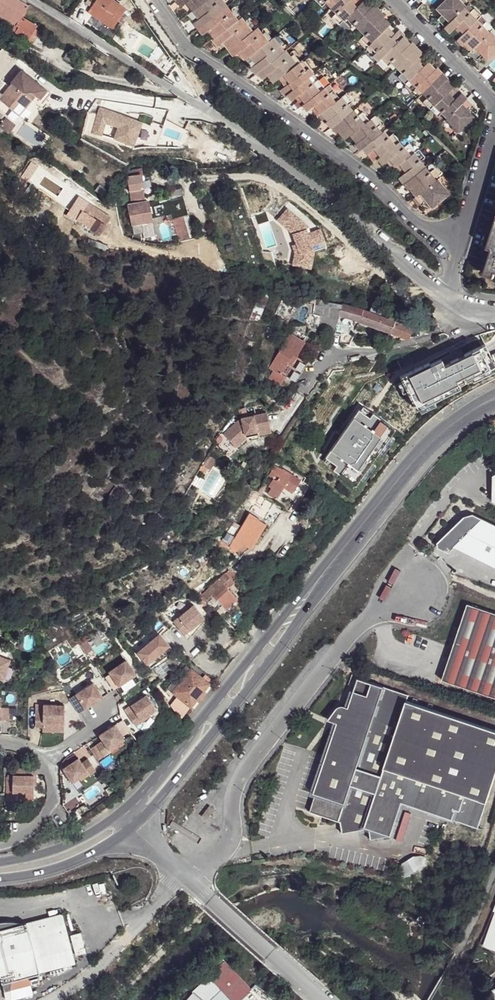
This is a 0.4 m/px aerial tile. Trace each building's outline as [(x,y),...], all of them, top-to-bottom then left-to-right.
[(26,6),(16,0),(0,0),(0,16),(13,25),(14,24),(20,14),(26,6)] [(125,8),(112,0),(98,0),(97,1),(93,7),(89,13),(112,28),(125,8)] [(209,0),(180,0),(176,4),(180,9),(186,5),(188,8),(187,9),(192,14),(209,0)] [(224,11),(216,0),(209,0),(192,14),(196,19),(197,18),(199,20),(194,26),(198,31),(224,11)] [(312,1),(320,8),(325,4),(329,9),(339,0),(313,0),(312,1)] [(358,6),(352,4),(351,5),(348,2),(350,0),(339,0),(329,9),(335,15),(331,19),(337,26),(341,22),(358,6)] [(362,2),(364,8),(363,9),(366,12),(372,7),(365,0),(364,0),(362,2)] [(445,28),(463,9),(464,8),(458,2),(458,0),(449,0),(438,11),(443,16),(438,22),(445,28)] [(89,13),(93,7),(87,4),(83,2),(80,8),(87,12),(89,13)] [(358,6),(341,22),(348,29),(352,25),(357,31),(376,11),(372,7),(366,12),(363,9),(364,8),(362,2),(361,2),(358,6)] [(460,37),(476,22),(480,18),(474,11),(469,15),(463,9),(445,28),(450,33),(456,27),(459,30),(459,32),(460,37)] [(213,42),(235,24),(224,11),(198,31),(202,37),(208,32),(211,35),(210,37),(213,42)] [(376,11),(357,31),(363,36),(359,40),(366,47),(384,28),(386,27),(381,24),(379,26),(376,22),(382,17),(376,11)] [(16,25),(13,30),(27,38),(33,27),(35,23),(20,14),(14,24),(16,25)] [(213,42),(212,43),(216,48),(223,44),(225,47),(224,48),(228,53),(250,34),(239,20),(235,24),(213,42)] [(473,49),(489,34),(493,30),(486,23),(482,27),(476,22),(460,37),(457,41),(462,46),(463,46),(468,40),(471,43),(473,49)] [(33,27),(27,38),(32,40),(38,29),(33,27)] [(384,28),(366,47),(364,49),(377,62),(379,59),(398,39),(401,36),(397,31),(391,36),(388,35),(390,33),(384,28)] [(250,34),(228,53),(233,58),(239,53),(241,56),(240,58),(243,63),(249,58),(266,44),(255,30),(250,34)] [(489,34),(473,49),(470,53),(469,53),(477,60),(482,56),(488,61),(492,57),(491,55),(493,53),(494,55),(494,40),(489,34)] [(409,44),(401,36),(398,39),(401,46),(400,47),(402,49),(409,44)] [(398,39),(379,59),(385,66),(390,62),(395,67),(414,49),(409,44),(402,49),(400,47),(401,46),(398,39)] [(266,44),(249,58),(253,64),(255,62),(257,66),(251,71),(255,77),(257,75),(282,54),(271,40),(266,44)] [(463,46),(470,53),(473,49),(471,43),(468,40),(463,46)] [(414,49),(395,67),(401,73),(397,78),(403,85),(423,65),(417,62),(416,63),(413,61),(419,54),(414,49)] [(70,67),(75,59),(62,52),(57,60),(70,67)] [(282,54),(257,75),(262,81),(268,76),(270,79),(269,80),(272,85),(278,80),(295,66),(284,53),(282,54)] [(162,61),(158,67),(162,69),(166,64),(162,61)] [(427,61),(423,65),(426,71),(425,72),(428,75),(435,68),(427,61)] [(295,66),(278,80),(282,86),(285,83),(287,87),(281,93),(284,97),(286,96),(307,79),(311,75),(301,62),(295,66)] [(423,65),(403,85),(410,91),(415,88),(421,93),(440,74),(435,68),(428,75),(425,72),(426,71),(423,65)] [(0,93),(0,100),(10,108),(16,100),(23,105),(33,93),(37,96),(45,87),(20,68),(0,93)] [(440,74),(421,93),(426,98),(422,102),(428,109),(448,90),(443,88),(441,89),(438,86),(445,79),(440,74)] [(312,85),(307,79),(286,96),(291,101),(298,96),(302,101),(300,102),(302,106),(322,90),(323,89),(317,81),(312,85)] [(452,86),(445,79),(438,86),(441,89),(443,88),(448,90),(452,86)] [(459,94),(452,86),(448,90),(450,96),(449,97),(452,100),(459,94)] [(322,90),(302,106),(306,112),(310,109),(313,106),(316,110),(316,117),(319,114),(322,112),(337,99),(331,92),(327,95),(322,90)] [(448,90),(428,109),(435,117),(440,113),(444,118),(464,98),(459,94),(452,100),(449,97),(450,96),(448,90)] [(337,99),(322,112),(328,115),(329,114),(331,117),(326,122),(325,123),(329,129),(331,127),(350,112),(346,106),(350,102),(344,94),(337,99)] [(466,112),(471,106),(464,98),(444,118),(443,119),(451,126),(449,128),(455,133),(465,123),(464,122),(466,120),(467,121),(471,117),(466,112)] [(299,101),(293,105),(297,110),(302,106),(300,102),(299,101)] [(350,112),(331,127),(335,133),(341,128),(346,132),(344,134),(345,139),(348,136),(352,133),(367,121),(361,112),(356,117),(352,111),(350,112)] [(322,112),(319,114),(326,122),(331,117),(329,114),(328,115),(322,112)] [(124,118),(110,114),(103,138),(131,146),(137,126),(122,122),(124,118)] [(367,121),(352,133),(357,137),(359,135),(361,139),(355,144),(355,145),(358,150),(360,148),(379,132),(376,128),(379,124),(373,116),(367,121)] [(0,121),(0,136),(3,138),(10,128),(0,121)] [(335,133),(342,141),(345,139),(344,134),(346,132),(341,128),(335,133)] [(379,132),(360,148),(365,154),(372,148),(375,152),(373,153),(376,158),(397,141),(391,133),(386,137),(382,131),(379,132)] [(352,133),(348,136),(355,144),(361,139),(359,135),(357,137),(352,133)] [(397,141),(376,158),(381,165),(389,158),(393,162),(391,164),(392,168),(394,167),(415,150),(408,143),(405,145),(399,139),(397,141)] [(372,148),(365,154),(371,162),(376,158),(373,153),(375,152),(372,148)] [(415,150),(394,167),(400,170),(402,169),(405,173),(398,179),(402,183),(422,167),(418,162),(423,158),(416,149),(415,150)] [(131,203),(144,201),(141,187),(142,187),(139,171),(141,171),(140,166),(127,168),(128,174),(125,174),(131,203)] [(422,167),(402,183),(406,189),(414,184),(417,187),(415,189),(417,194),(434,180),(438,177),(432,169),(427,174),(422,167)] [(434,180),(417,194),(412,197),(420,206),(425,202),(429,207),(447,193),(443,187),(441,188),(434,180)] [(414,184),(406,189),(412,197),(417,194),(415,189),(417,187),(414,184)] [(164,190),(169,208),(180,205),(182,214),(187,213),(179,185),(164,190)] [(109,215),(86,200),(75,218),(98,232),(109,215)] [(137,222),(148,220),(145,201),(144,201),(131,203),(125,204),(128,223),(137,222)] [(116,211),(115,202),(106,203),(107,212),(116,211)] [(182,214),(180,205),(169,208),(179,241),(190,238),(182,214)] [(492,252),(486,274),(494,276),(494,226),(487,250),(492,252)] [(338,303),(311,299),(309,315),(318,316),(317,326),(331,329),(335,314),(338,303)] [(342,317),(356,321),(360,309),(356,308),(338,303),(335,314),(342,317)] [(371,304),(368,312),(378,315),(380,307),(371,304)] [(386,331),(388,331),(393,321),(378,315),(368,312),(360,309),(356,321),(379,328),(386,331)] [(338,330),(342,317),(335,314),(331,329),(338,330)] [(388,331),(387,336),(398,340),(400,335),(406,337),(410,326),(402,323),(402,324),(393,321),(388,331)] [(386,331),(379,328),(377,334),(385,336),(386,331)] [(290,333),(266,374),(281,383),(285,375),(296,382),(311,357),(300,350),(305,342),(290,333)] [(401,380),(403,384),(408,393),(417,412),(419,410),(434,403),(443,399),(441,394),(459,386),(471,379),(474,384),(494,374),(494,361),(493,358),(492,359),(486,347),(466,357),(465,357),(465,358),(445,368),(443,362),(432,367),(420,373),(419,371),(401,380)] [(463,352),(443,362),(445,368),(465,358),(465,357),(466,357),(463,352)] [(471,379),(459,386),(461,390),(474,384),(471,379)] [(408,393),(403,384),(399,386),(403,396),(408,393)] [(459,386),(441,394),(443,399),(461,390),(459,386)] [(434,403),(419,410),(421,415),(437,407),(434,403)] [(364,406),(361,410),(370,417),(373,413),(364,406)] [(359,410),(326,457),(327,458),(336,464),(333,468),(333,469),(355,485),(360,478),(372,462),(379,452),(391,436),(396,429),(373,413),(370,417),(361,410),(359,410)] [(238,417),(222,434),(234,447),(244,436),(243,433),(254,430),(255,433),(269,430),(264,411),(244,416),(238,417)] [(395,438),(391,436),(379,452),(383,454),(395,438)] [(208,468),(215,458),(208,454),(202,464),(208,468)] [(324,462),(333,468),(336,464),(327,458),(324,462)] [(376,465),(372,462),(360,478),(364,481),(376,465)] [(268,477),(274,480),(267,494),(277,501),(284,489),(292,495),(302,480),(292,474),(292,473),(284,467),(283,469),(275,465),(268,477)] [(188,505),(196,491),(190,488),(182,501),(188,505)] [(266,518),(274,505),(254,492),(246,504),(252,508),(250,511),(264,521),(266,518)] [(274,505),(266,518),(271,522),(280,509),(274,505)] [(240,543),(242,544),(257,519),(247,513),(239,525),(231,537),(240,543)] [(447,553),(452,548),(494,569),(494,526),(472,515),(464,518),(437,544),(437,549),(447,553)] [(242,544),(248,548),(262,524),(257,519),(242,544)] [(239,525),(232,521),(221,537),(227,545),(231,537),(239,525)] [(232,551),(240,543),(231,537),(227,545),(232,551)] [(240,543),(232,551),(238,556),(248,548),(242,544),(240,543)] [(223,571),(230,578),(234,575),(227,568),(223,571)] [(223,571),(200,592),(206,597),(211,593),(225,608),(236,597),(227,587),(233,581),(230,578),(223,571)] [(170,620),(181,610),(175,604),(165,615),(170,620)] [(197,604),(174,618),(186,638),(208,624),(197,604)] [(443,680),(494,698),(494,614),(468,605),(443,680)] [(154,631),(134,651),(144,661),(165,642),(154,631)] [(165,642),(144,661),(150,667),(170,647),(165,642)] [(3,677),(10,657),(0,654),(0,676),(3,677)] [(152,668),(159,676),(178,663),(173,655),(152,668)] [(117,684),(134,672),(124,657),(106,670),(117,684)] [(168,688),(173,691),(189,669),(185,665),(168,688)] [(182,717),(208,683),(190,668),(189,669),(173,691),(172,692),(178,696),(170,705),(176,713),(182,717)] [(117,684),(114,685),(118,691),(138,678),(134,672),(117,684)] [(309,815),(340,825),(343,835),(361,832),(363,833),(365,828),(373,802),(381,804),(391,772),(486,803),(494,776),(494,730),(405,702),(407,696),(357,679),(347,708),(344,707),(341,707),(337,707),(334,709),(328,719),(336,725),(313,796),(315,797),(309,815)] [(83,706),(101,694),(91,680),(73,692),(83,706)] [(138,717),(154,706),(144,692),(128,703),(132,708),(138,717)] [(62,703),(41,703),(41,711),(35,711),(35,727),(43,727),(43,731),(62,731),(62,703)] [(132,708),(126,712),(133,724),(140,719),(138,717),(132,708)] [(101,739),(108,749),(124,738),(114,724),(97,735),(101,739)] [(108,749),(101,739),(95,744),(103,755),(109,751),(108,749)] [(80,760),(77,755),(60,766),(70,781),(86,770),(80,760)] [(86,770),(88,772),(94,768),(85,756),(80,760),(86,770)] [(24,765),(24,773),(32,773),(32,783),(34,783),(34,765),(24,765)] [(24,773),(10,772),(10,791),(32,791),(32,783),(32,773),(24,773)] [(373,802),(365,828),(390,836),(402,803),(478,828),(486,803),(391,772),(381,804),(373,802)] [(206,821),(214,810),(209,806),(201,817),(206,821)] [(405,877),(424,865),(427,857),(420,855),(413,856),(401,864),(398,869),(398,876),(405,877)] [(1,981),(11,978),(28,974),(30,982),(38,981),(39,971),(76,962),(63,912),(23,922),(15,920),(6,920),(0,920),(0,975),(1,981)] [(71,935),(77,955),(87,952),(82,932),(71,935)] [(192,992),(199,999),(212,999),(238,975),(220,956),(209,966),(214,972),(192,992)] [(11,978),(1,981),(4,989),(11,988),(11,978)]
